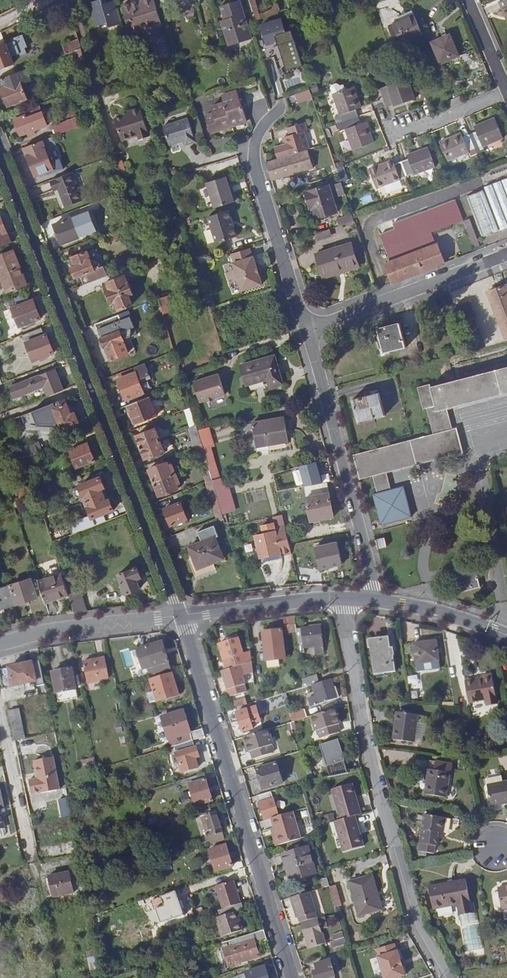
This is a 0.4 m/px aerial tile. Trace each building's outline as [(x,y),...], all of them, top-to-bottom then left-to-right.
[(121,21),(114,0),(104,3),(102,0),(90,0),(89,0),(96,23),(107,20),(109,25),(121,21)] [(123,6),(132,34),(144,30),(149,45),(162,41),(158,26),(162,25),(155,0),(146,0),(123,6)] [(241,1),(222,7),(229,30),(226,31),(231,48),(252,42),(241,1)] [(399,16),(402,21),(415,15),(413,10),(399,16)] [(415,15),(402,21),(390,26),(399,45),(424,34),(415,15)] [(282,19),(263,25),(268,44),(288,39),(282,19)] [(0,33),(0,70),(14,64),(2,32),(0,33)] [(450,35),(432,43),(442,64),(460,56),(450,35)] [(13,57),(26,55),(23,36),(10,38),(13,57)] [(67,53),(68,52),(82,47),(79,38),(64,44),(67,53)] [(72,61),(84,56),(82,47),(68,52),(72,61)] [(273,56),(271,48),(261,50),(263,58),(273,56)] [(273,58),(268,60),(274,76),(279,75),(273,58)] [(0,78),(0,89),(0,90),(2,89),(9,106),(28,99),(22,84),(30,81),(25,69),(0,78)] [(381,90),(387,107),(395,105),(395,106),(411,100),(404,79),(388,85),(388,87),(381,90)] [(346,121),(359,116),(357,109),(361,107),(354,86),(334,94),(341,114),(343,114),(346,121)] [(294,94),(297,104),(312,99),(309,89),(294,94)] [(230,127),(247,122),(243,110),(238,92),(223,96),(224,103),(223,103),(230,127)] [(211,133),(230,127),(223,103),(211,107),(213,114),(205,116),(211,133)] [(141,108),(131,111),(132,114),(125,116),(116,119),(122,140),(138,136),(140,140),(150,137),(141,108)] [(15,119),(21,136),(48,125),(42,111),(27,117),(27,115),(15,119)] [(188,114),(163,122),(169,141),(183,137),(185,142),(195,138),(188,114)] [(56,135),(79,126),(75,116),(52,126),(56,135)] [(362,123),(359,116),(346,121),(340,123),(342,131),(346,129),(354,149),(374,142),(367,122),(362,123)] [(479,131),(471,134),(477,148),(484,145),(485,147),(506,139),(497,118),(477,126),(479,131)] [(302,152),(310,150),(305,132),(307,131),(304,123),(289,128),(291,135),(285,137),(287,145),(276,148),(279,159),(291,155),(302,152)] [(477,148),(471,134),(466,136),(464,133),(443,141),(450,160),(471,152),(471,150),(477,148)] [(43,140),(24,147),(28,156),(29,156),(36,176),(53,169),(46,150),(47,149),(43,140)] [(409,159),(402,161),(407,176),(414,174),(414,175),(436,167),(430,148),(408,156),(409,159)] [(267,163),(272,180),(286,175),(285,171),(297,167),(295,162),(304,160),(302,152),(291,155),(279,159),(267,163)] [(117,162),(120,172),(126,171),(123,160),(117,162)] [(285,171),(286,175),(307,169),(304,160),(295,162),(297,167),(285,171)] [(407,176),(402,161),(396,164),(394,160),(371,168),(377,188),(401,180),(401,178),(407,176)] [(72,171),(50,180),(54,190),(59,188),(67,206),(83,200),(72,171)] [(345,172),(339,174),(344,188),(350,186),(345,172)] [(216,208),(235,202),(227,177),(207,183),(216,208)] [(468,195),(484,238),(506,230),(506,181),(468,195)] [(329,185),(306,192),(315,219),(337,213),(329,185)] [(380,232),(386,249),(444,227),(464,220),(455,196),(392,219),(394,227),(380,232)] [(232,219),(235,219),(232,209),(211,215),(219,241),(237,236),(232,219)] [(339,225),(352,222),(351,215),(337,218),(339,225)] [(11,243),(0,216),(0,247),(11,243)] [(74,216),(54,224),(62,244),(81,236),(74,216)] [(240,235),(235,219),(232,219),(237,236),(240,235)] [(465,222),(476,250),(480,249),(471,220),(465,222)] [(444,227),(386,249),(391,262),(387,263),(393,282),(455,260),(444,227)] [(328,230),(315,234),(317,241),(330,237),(328,230)] [(316,254),(322,274),(346,267),(346,270),(361,266),(353,243),(316,254)] [(79,276),(83,286),(108,275),(104,264),(103,265),(97,248),(88,252),(87,251),(72,257),(75,266),(72,267),(76,277),(79,276)] [(252,256),(249,248),(232,254),(235,262),(234,263),(242,290),(262,285),(253,256),(252,256)] [(20,267),(18,262),(21,261),(19,255),(16,256),(14,250),(0,255),(0,275),(20,267)] [(137,264),(147,260),(144,251),(133,255),(137,264)] [(20,267),(0,275),(0,276),(6,291),(27,283),(20,267)] [(346,267),(322,274),(323,277),(346,270),(346,267)] [(125,275),(105,283),(108,292),(107,293),(111,302),(112,300),(113,302),(116,301),(119,310),(132,305),(129,295),(134,294),(130,282),(128,282),(125,275)] [(489,290),(505,336),(506,335),(506,283),(489,290)] [(30,300),(28,293),(14,298),(17,305),(12,308),(19,326),(40,318),(34,300),(30,300)] [(159,299),(163,314),(173,311),(168,296),(159,299)] [(472,297),(456,302),(471,342),(482,338),(474,315),(477,313),(472,297)] [(101,338),(102,338),(111,360),(130,352),(121,330),(123,329),(118,315),(95,323),(101,338)] [(401,323),(378,329),(385,353),(407,347),(401,323)] [(45,336),(41,327),(23,334),(33,360),(54,352),(47,335),(45,336)] [(270,358),(275,387),(284,384),(275,356),(270,358)] [(250,394),(275,387),(270,358),(241,366),(250,394)] [(135,367),(117,374),(119,379),(137,372),(135,367)] [(354,454),(360,479),(374,476),(378,492),(373,493),(381,525),(412,517),(404,485),(391,489),(387,472),(464,452),(458,428),(453,429),(447,409),(506,393),(506,367),(431,386),(431,384),(418,387),(424,409),(428,408),(434,434),(354,454)] [(47,396),(63,390),(55,368),(9,386),(14,398),(43,386),(47,396)] [(137,372),(119,379),(127,399),(145,392),(153,389),(145,368),(137,372)] [(199,401),(208,399),(212,398),(225,394),(218,372),(193,380),(199,401)] [(174,387),(184,383),(182,377),(171,381),(174,387)] [(380,393),(353,399),(359,421),(386,415),(380,393)] [(150,396),(129,405),(137,423),(157,415),(150,396)] [(66,404),(53,409),(61,429),(79,421),(75,413),(70,415),(66,404)] [(264,445),(285,441),(280,418),(248,423),(252,447),(253,447),(264,445)] [(195,446),(202,444),(201,440),(198,431),(197,426),(190,428),(191,440),(186,442),(189,449),(195,446)] [(137,435),(142,447),(161,440),(156,428),(137,435)] [(198,431),(201,440),(210,437),(208,428),(198,431)] [(37,452),(52,446),(49,439),(35,444),(34,442),(22,447),(25,457),(37,452)] [(161,440),(142,447),(146,458),(165,451),(161,440)] [(88,443),(69,450),(77,468),(95,462),(88,443)] [(200,464),(207,462),(202,444),(195,446),(200,464)] [(40,459),(37,452),(25,457),(27,464),(40,459)] [(148,464),(155,482),(175,474),(183,471),(181,465),(172,468),(168,460),(166,462),(164,458),(148,464)] [(155,482),(160,495),(180,487),(175,474),(155,482)] [(86,501),(105,494),(102,488),(106,487),(101,477),(80,485),(86,501)] [(212,480),(215,490),(223,487),(220,478),(212,480)] [(207,482),(218,518),(223,516),(219,504),(215,490),(212,480),(207,482)] [(328,481),(305,485),(310,520),(333,516),(328,481)] [(36,493),(47,488),(45,483),(35,487),(36,492),(36,493)] [(21,498),(30,494),(28,486),(18,490),(21,498)] [(57,487),(38,494),(42,503),(60,496),(57,487)] [(160,495),(162,499),(182,492),(180,487),(160,495)] [(215,490),(219,504),(227,502),(225,495),(228,494),(226,488),(224,489),(223,487),(215,490)] [(107,501),(105,494),(86,501),(93,517),(88,519),(88,517),(49,531),(53,542),(93,526),(107,520),(104,513),(114,509),(111,499),(107,501)] [(180,503),(164,509),(170,526),(187,519),(180,503)] [(282,520),(273,522),(262,524),(263,533),(255,535),(260,557),(266,555),(281,552),(281,555),(289,553),(282,520)] [(190,547),(198,568),(223,559),(215,537),(219,536),(214,525),(198,531),(202,542),(190,547)] [(385,537),(376,540),(378,548),(387,546),(385,537)] [(315,545),(318,572),(341,570),(338,543),(315,545)] [(281,552),(266,555),(268,561),(282,558),(281,555),(281,552)] [(451,560),(458,593),(480,587),(475,568),(471,569),(468,556),(451,560)] [(138,567),(118,574),(126,593),(140,588),(136,579),(142,578),(138,567)] [(45,602),(70,594),(69,591),(67,587),(63,573),(38,581),(45,602)] [(32,578),(10,584),(16,604),(38,598),(32,578)] [(0,588),(0,610),(14,605),(8,586),(0,588)] [(76,613),(85,612),(81,599),(84,599),(82,591),(70,594),(76,613)] [(295,631),(294,617),(285,619),(286,630),(290,630),(291,633),(296,633),(295,631)] [(295,631),(296,633),(298,655),(304,654),(303,649),(315,648),(316,656),(324,654),(320,628),(314,629),(314,627),(310,627),(310,629),(295,631)] [(282,630),(263,633),(267,661),(286,659),(282,630)] [(369,642),(374,674),(395,671),(393,654),(391,655),(388,636),(379,638),(379,641),(369,642)] [(252,663),(250,652),(241,654),(236,639),(218,644),(226,671),(241,666),(252,663)] [(436,641),(413,644),(415,664),(439,660),(436,641)] [(148,669),(151,677),(171,670),(163,643),(136,651),(143,671),(148,669)] [(84,661),(86,683),(108,680),(105,659),(84,661)] [(0,669),(0,672),(3,688),(35,681),(37,687),(46,685),(41,661),(0,669)] [(226,671),(221,672),(230,698),(246,693),(244,686),(246,686),(243,677),(244,677),(241,666),(226,671)] [(56,693),(76,689),(72,668),(52,672),(56,693)] [(172,674),(150,681),(157,703),(179,696),(172,674)] [(482,680),(465,683),(468,703),(485,700),(486,704),(496,703),(492,675),(481,677),(482,680)] [(316,676),(301,680),(302,688),(311,685),(319,683),(316,676)] [(333,687),(331,679),(319,683),(311,685),(315,696),(308,698),(310,707),(337,699),(334,692),(337,692),(335,687),(333,687)] [(264,713),(288,703),(283,692),(260,702),(264,713)] [(226,706),(228,711),(241,707),(240,701),(226,706)] [(8,711),(15,742),(27,739),(20,708),(8,711)] [(260,722),(256,709),(237,714),(243,733),(253,730),(251,725),(260,722)] [(340,720),(337,710),(313,717),(317,732),(319,731),(322,739),(341,733),(339,726),(337,720),(340,720)] [(289,716),(291,724),(307,719),(304,711),(289,716)] [(205,737),(202,729),(191,733),(184,712),(163,718),(169,741),(173,740),(176,746),(193,741),(205,737)] [(396,730),(393,729),(392,741),(414,743),(417,715),(398,713),(396,730)] [(417,722),(415,744),(423,744),(425,723),(417,722)] [(272,747),(267,731),(244,738),(246,749),(250,748),(251,753),(253,760),(272,755),(270,747),(272,747)] [(193,741),(176,746),(178,753),(176,754),(182,774),(198,769),(195,759),(199,758),(196,748),(195,749),(193,741)] [(338,741),(319,747),(330,778),(350,774),(338,741)] [(40,775),(36,776),(30,777),(33,792),(59,786),(52,754),(33,758),(35,770),(38,769),(40,775)] [(451,758),(447,758),(429,756),(427,769),(430,770),(427,786),(425,786),(424,794),(445,797),(451,758)] [(277,765),(257,771),(263,791),(283,784),(277,765)] [(204,774),(181,781),(183,787),(189,785),(195,807),(212,802),(204,774)] [(487,784),(492,806),(506,803),(506,780),(487,784)] [(341,820),(356,816),(361,814),(353,784),(332,789),(341,820)] [(272,792),(257,796),(265,822),(274,819),(279,818),(272,792)] [(62,818),(72,816),(71,815),(69,801),(59,803),(62,818)] [(207,838),(209,846),(216,843),(225,841),(216,813),(201,818),(205,831),(207,831),(209,837),(207,838)] [(279,818),(274,819),(276,828),(274,828),(280,846),(305,839),(300,821),(294,822),(292,814),(279,818)] [(424,815),(418,852),(435,854),(436,846),(438,847),(440,834),(443,834),(445,818),(424,815)] [(364,846),(356,816),(341,820),(335,822),(343,852),(364,846)] [(152,827),(144,829),(146,840),(154,838),(152,827)] [(280,846),(274,828),(271,829),(277,848),(280,846)] [(315,836),(313,828),(307,830),(310,838),(315,836)] [(53,845),(56,858),(72,853),(69,841),(53,845)] [(209,846),(208,846),(216,873),(233,868),(226,846),(218,849),(216,843),(209,846)] [(290,872),(293,882),(315,875),(307,850),(282,858),(287,873),(290,872)] [(49,877),(53,898),(75,894),(70,872),(49,877)] [(350,884),(359,916),(382,910),(379,899),(377,899),(371,878),(350,884)] [(215,885),(221,909),(240,904),(234,880),(215,885)] [(459,881),(427,887),(432,909),(450,905),(453,917),(466,914),(459,881)] [(336,886),(329,888),(335,908),(341,907),(336,886)] [(499,889),(502,910),(506,909),(506,887),(499,889)] [(170,921),(184,917),(177,894),(163,899),(170,921)] [(309,894),(291,899),(297,919),(316,914),(309,894)] [(244,911),(242,904),(218,912),(221,918),(217,919),(223,938),(243,931),(238,913),(244,911)] [(297,919),(299,926),(301,926),(318,921),(316,914),(297,919)] [(325,919),(318,921),(321,930),(328,929),(325,919)] [(309,939),(312,949),(326,944),(321,930),(318,921),(301,926),(305,939),(309,939)] [(332,949),(345,945),(344,939),(338,941),(334,942),(330,943),(332,949)] [(253,941),(224,951),(229,967),(258,958),(253,941)] [(385,977),(401,977),(406,976),(398,953),(397,953),(394,945),(378,950),(381,958),(379,959),(385,977)] [(173,951),(175,959),(182,957),(180,949),(173,951)] [(314,977),(335,977),(330,962),(315,966),(317,972),(313,974),(314,977)] [(265,967),(245,973),(247,977),(268,977),(265,967)]
